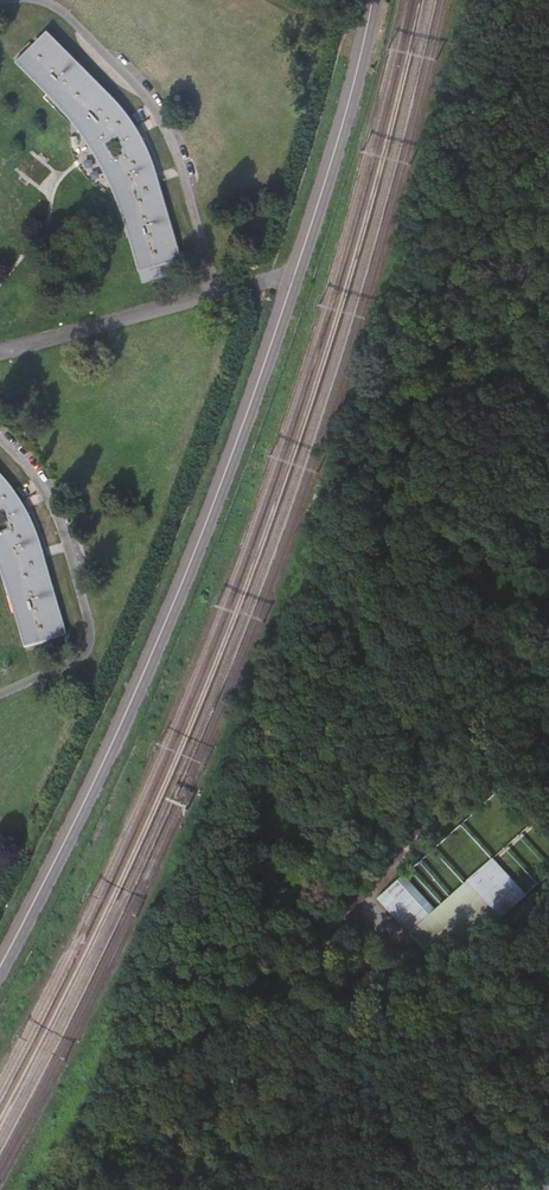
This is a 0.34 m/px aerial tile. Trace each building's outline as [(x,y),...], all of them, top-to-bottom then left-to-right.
[(121,205),(125,219),(129,236),(140,272),(172,262),(164,233),(153,194),(164,190),(157,167),(150,152),(141,134),(130,116),(117,97),(102,80),(91,89),(43,37),(18,61),(66,112),(75,122),(84,134),(91,144),(98,156),(110,179),(121,205)] [(0,565),(10,597),(25,647),(58,637),(38,569),(50,565),(44,547),(35,526),(26,509),(17,494),(4,474),(0,469),(0,564),(0,565)] [(526,895),(492,858),(435,909),(404,875),(377,899),(441,969),(526,895)]
